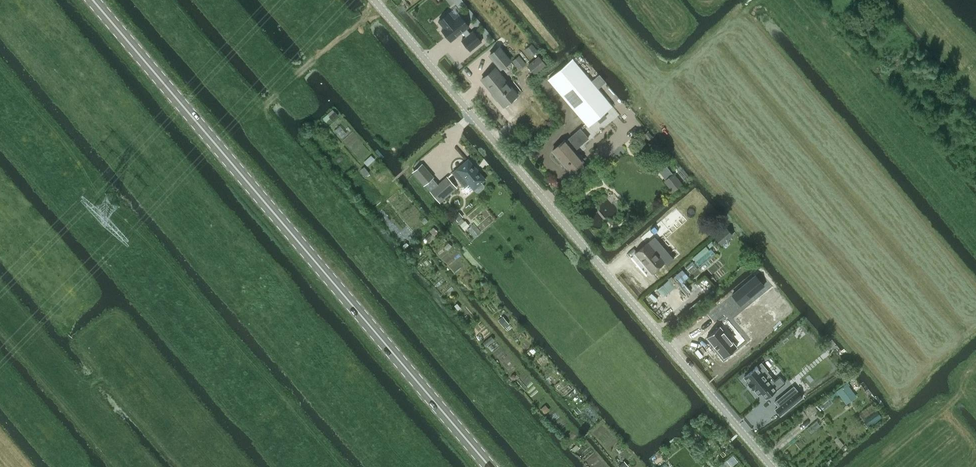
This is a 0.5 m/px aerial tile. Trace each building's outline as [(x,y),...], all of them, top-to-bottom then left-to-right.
[(449,12),(438,21),(444,28),(442,30),(451,41),(462,31),(467,36),(462,40),(470,50),(482,41),(473,30),(470,32),(467,29),(470,26),(460,14),(454,8),(449,12)] [(524,49),(531,57),(538,51),(531,43),(524,49)] [(501,68),(510,60),(499,47),(490,54),(501,68)] [(512,61),(519,69),(526,63),(519,55),(512,61)] [(546,65),(539,55),(527,65),(535,74),(546,65)] [(619,114),(603,95),(606,92),(591,73),(587,76),(572,58),(549,79),(596,135),(619,114)] [(504,105),(517,94),(495,67),(482,78),(504,105)] [(564,140),(553,150),(571,171),(572,170),(576,175),(586,167),(581,162),(583,161),(574,150),(577,147),(582,143),(588,137),(580,128),(574,133),(569,138),(571,140),(568,143),(564,140)] [(457,169),(453,172),(464,185),(468,182),(474,189),(475,188),(477,190),(479,190),(483,187),(483,185),(481,182),(485,179),(468,159),(457,169)] [(422,163),(412,171),(424,185),(434,177),(422,163)] [(664,180),(673,192),(683,184),(674,173),(664,180)] [(447,177),(431,191),(439,200),(455,186),(447,177)] [(660,231),(655,226),(645,235),(650,240),(660,231)] [(725,228),(715,237),(721,245),(732,237),(733,235),(727,227),(725,228)] [(651,272),(664,261),(668,265),(672,261),(664,251),(659,255),(648,242),(635,253),(636,252),(645,263),(646,263),(652,271),(651,272)] [(750,300),(765,287),(755,275),(740,288),(750,300)] [(737,347),(720,327),(706,338),(724,358),(737,347)] [(754,388),(758,394),(761,392),(766,398),(785,382),(779,375),(774,380),(771,382),(763,373),(767,371),(767,370),(761,362),(757,366),(756,365),(754,367),(755,367),(744,376),(749,382),(747,383),(753,389),(754,388)] [(848,382),(836,390),(846,403),(856,396),(849,385),(850,384),(848,382)] [(788,390),(775,401),(778,406),(775,409),(780,415),(802,397),(797,390),(792,395),(788,390)] [(811,404),(797,413),(802,420),(816,411),(811,404)] [(877,411),(864,420),(869,428),(883,418),(877,411)]
